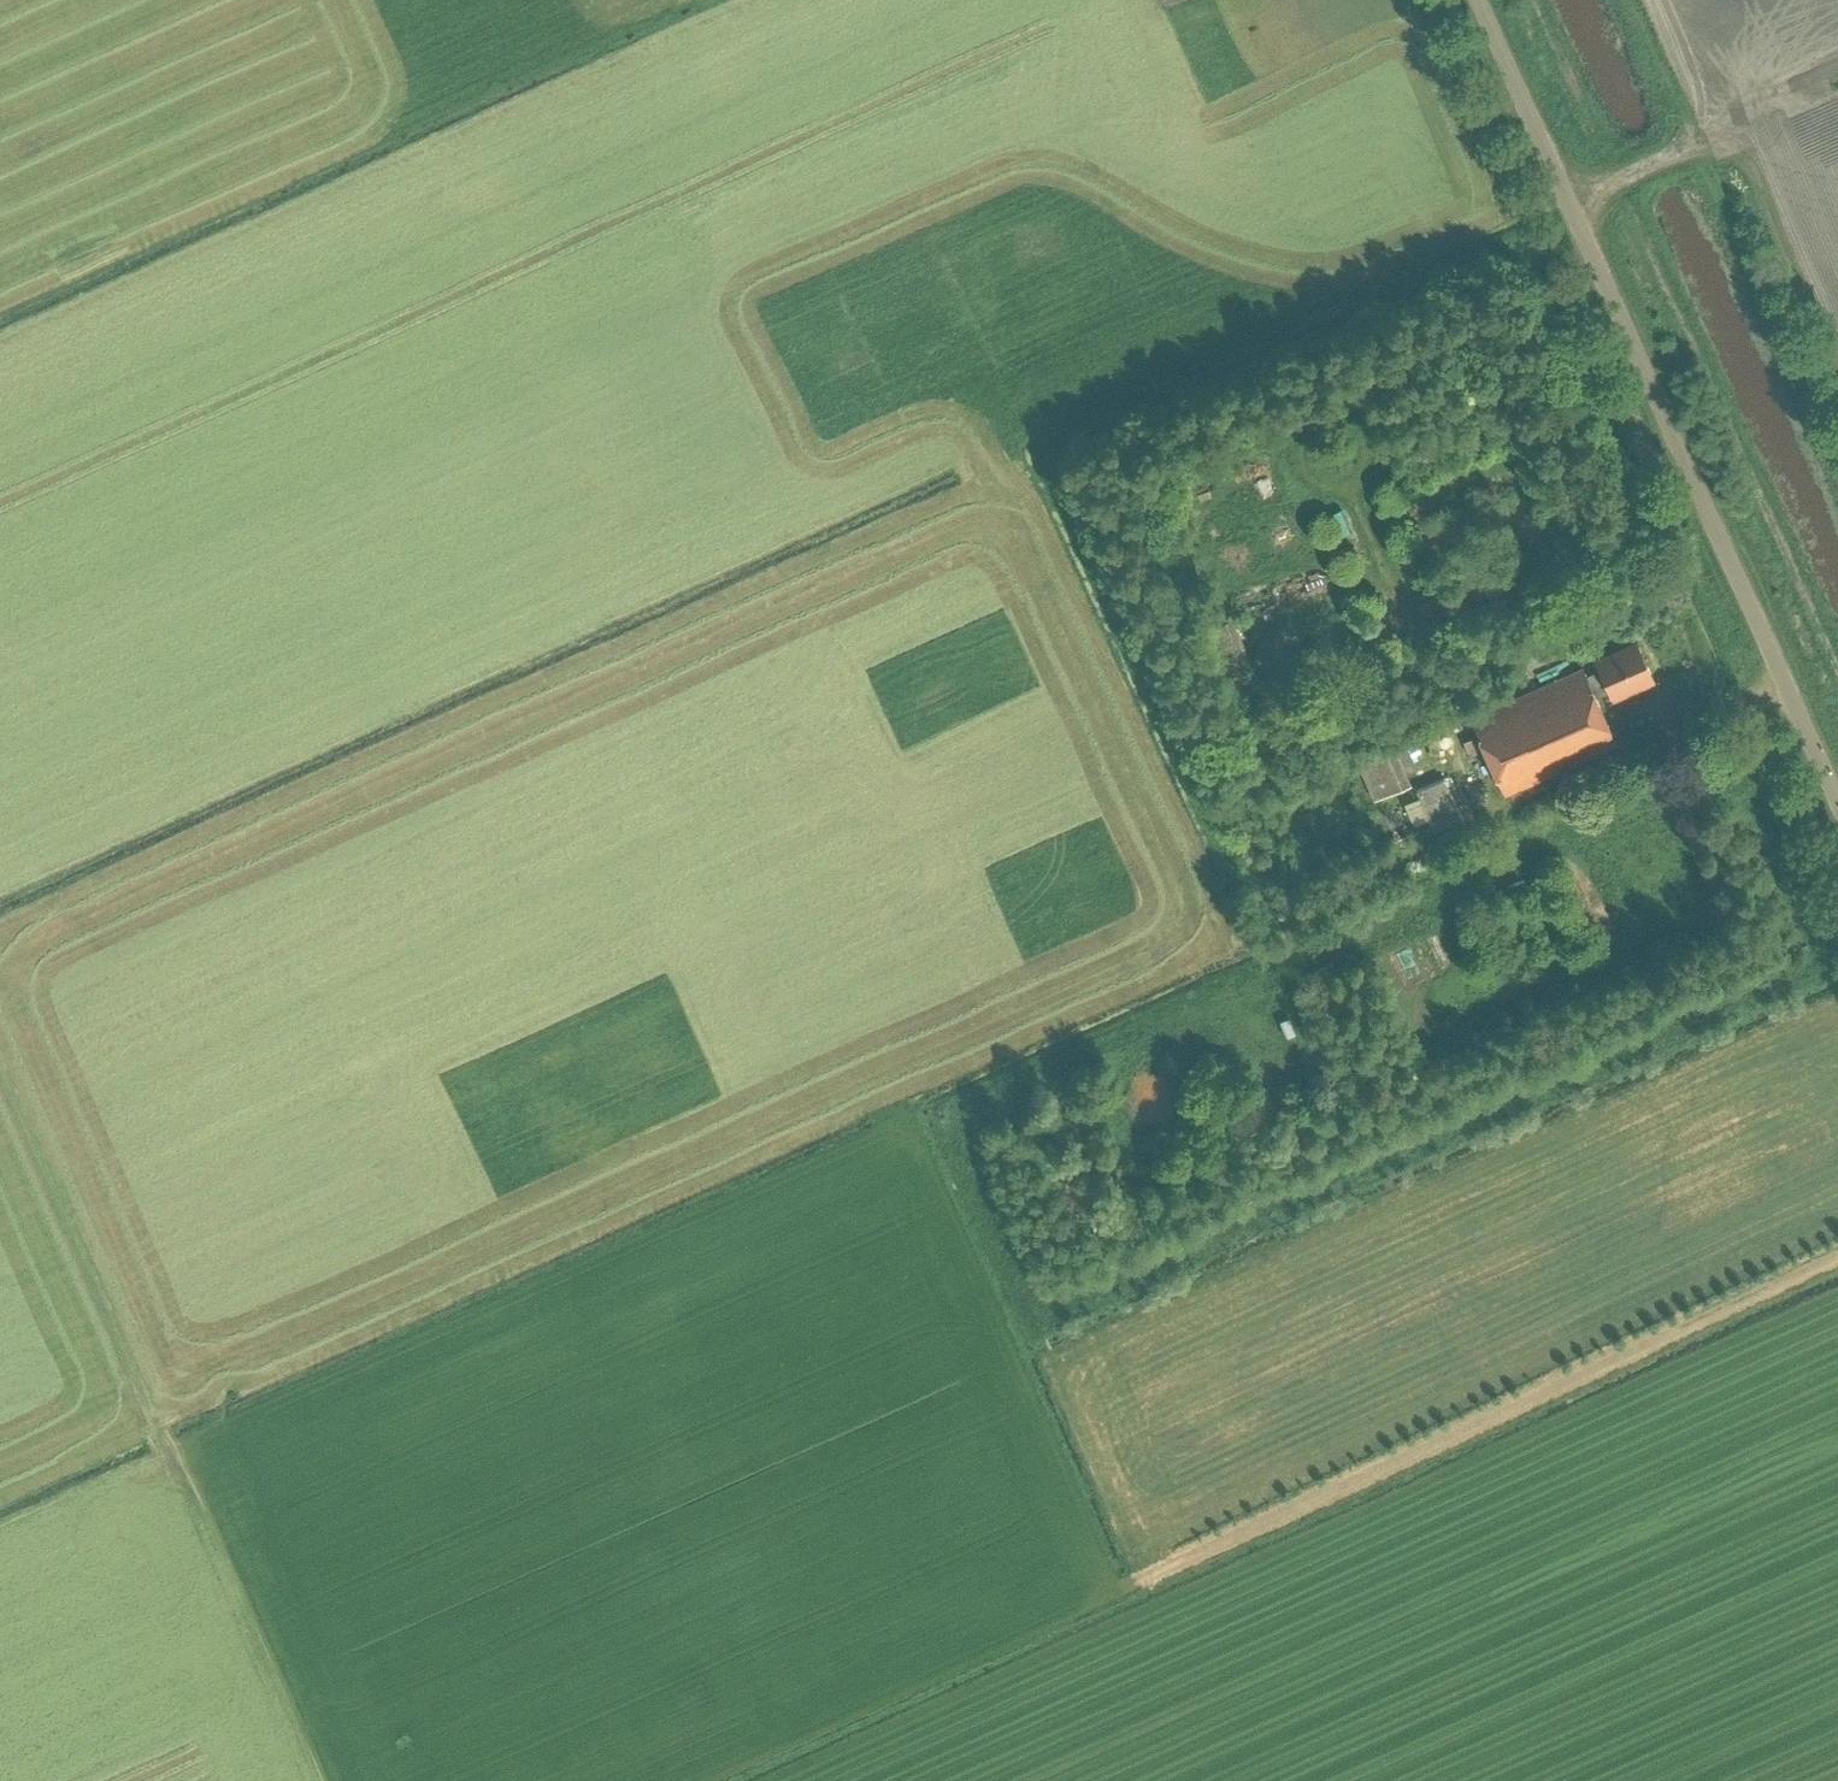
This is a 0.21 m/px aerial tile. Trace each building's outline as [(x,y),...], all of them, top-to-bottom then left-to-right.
[(1637,583),(1632,572),(1616,579),(1621,590),(1637,583)] [(1470,719),(1502,794),(1614,746),(1593,697),(1608,690),(1611,698),(1652,680),(1636,641),(1594,659),(1599,670),(1584,677),(1580,671),(1470,719)] [(1352,752),(1370,797),(1408,782),(1389,737),(1352,752)] [(1429,834),(1456,824),(1443,790),(1417,800),(1429,834)] [(1418,810),(1402,817),(1411,837),(1426,830),(1418,810)]
